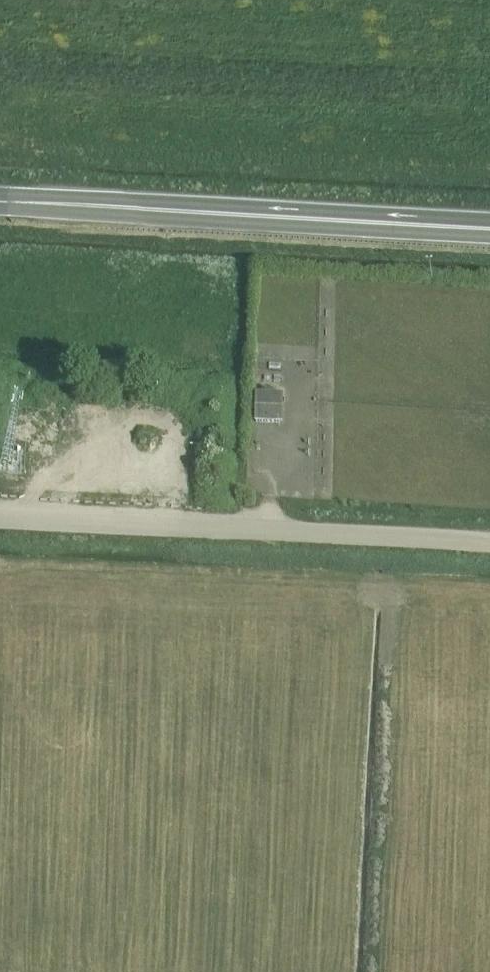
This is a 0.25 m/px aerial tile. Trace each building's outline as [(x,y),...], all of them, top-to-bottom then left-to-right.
[(287,391),(257,390),(256,418),(286,419),(287,391)]
